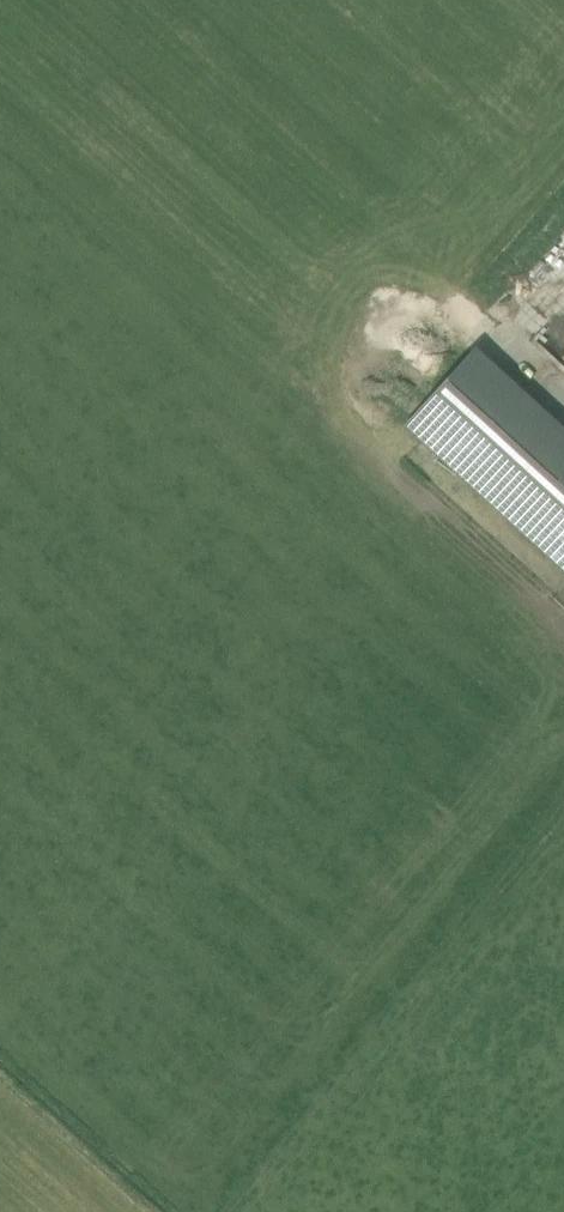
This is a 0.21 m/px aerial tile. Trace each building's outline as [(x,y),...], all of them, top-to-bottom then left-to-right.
[(563,574),(563,429),(474,347),(402,426),(563,574)]
